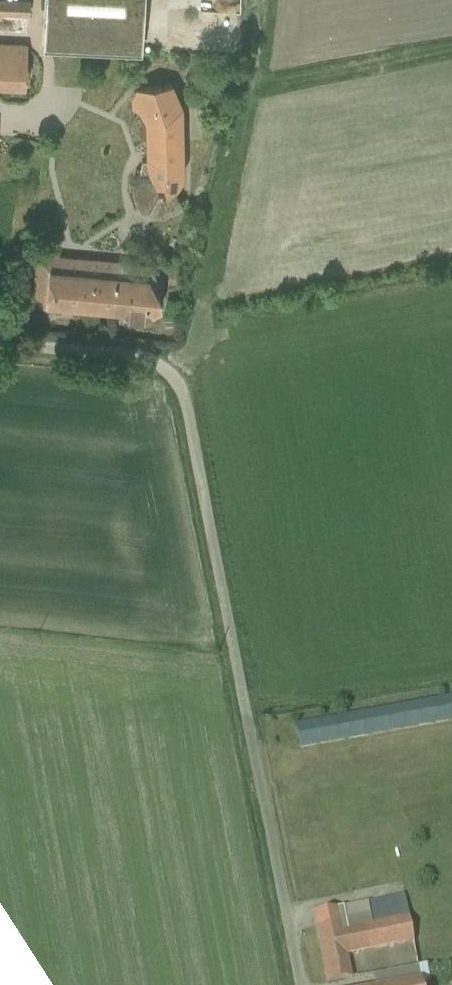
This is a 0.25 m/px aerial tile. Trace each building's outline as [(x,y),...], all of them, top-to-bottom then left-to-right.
[(16,0),(0,0),(0,9),(15,9),(16,0)] [(141,54),(143,0),(47,0),(44,49),(141,54)] [(0,42),(0,88),(24,89),(27,43),(0,42)] [(172,83),(135,88),(130,99),(131,107),(138,109),(145,119),(145,159),(142,162),(140,173),(135,172),(130,180),(132,192),(135,202),(140,211),(147,211),(151,214),(154,215),(159,215),(167,213),(173,211),(178,206),(181,202),(175,187),(180,182),(184,174),(182,105),(172,83)] [(143,319),(160,308),(159,284),(150,262),(48,254),(35,263),(32,295),(44,300),(45,304),(124,312),(127,319),(143,319)] [(451,723),(451,698),(296,726),(299,750),(451,723)] [(347,956),(414,943),(403,895),(314,913),(327,984),(352,980),(347,956)] [(421,984),(429,983),(426,967),(373,976),(374,984),(421,984)]
